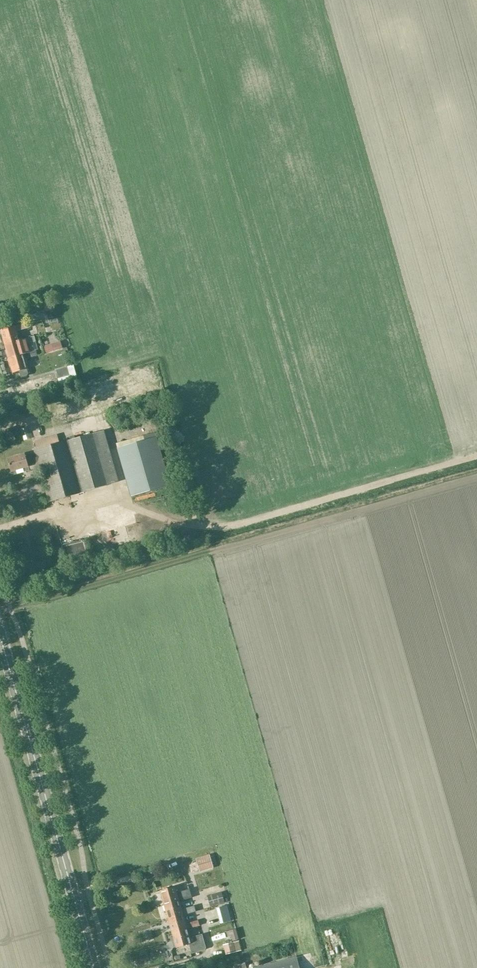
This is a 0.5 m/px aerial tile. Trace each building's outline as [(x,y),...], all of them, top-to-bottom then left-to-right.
[(45,312),(55,309),(54,302),(43,304),(45,312)] [(4,344),(19,340),(16,331),(29,328),(27,322),(15,325),(15,326),(0,330),(4,344)] [(8,358),(31,352),(28,343),(35,341),(34,336),(19,340),(4,344),(8,358)] [(27,368),(24,359),(37,356),(35,350),(31,352),(8,358),(12,372),(18,371),(20,375),(22,377),(26,376),(27,373),(26,368),(27,368)] [(67,364),(55,368),(58,379),(70,375),(67,364)] [(48,502),(82,492),(118,483),(103,431),(34,451),(35,454),(25,456),(25,454),(7,459),(12,475),(29,471),(28,465),(37,462),(48,502)] [(170,486),(156,438),(118,448),(131,497),(170,486)] [(196,858),(199,870),(212,866),(209,855),(196,858)] [(179,901),(191,898),(189,889),(177,893),(175,887),(160,891),(164,905),(179,901)] [(210,907),(224,903),(221,892),(206,896),(210,907)] [(181,910),(179,901),(164,905),(168,919),(183,915),(195,911),(194,906),(181,910)] [(183,915),(168,919),(172,933),(187,929),(199,925),(198,920),(185,924),(183,915)] [(189,938),(187,929),(172,933),(176,947),(189,944),(192,953),(206,949),(202,934),(189,938)] [(225,955),(239,951),(241,951),(239,940),(223,944),(225,955)] [(296,956),(254,967),(299,967),(296,956)]
